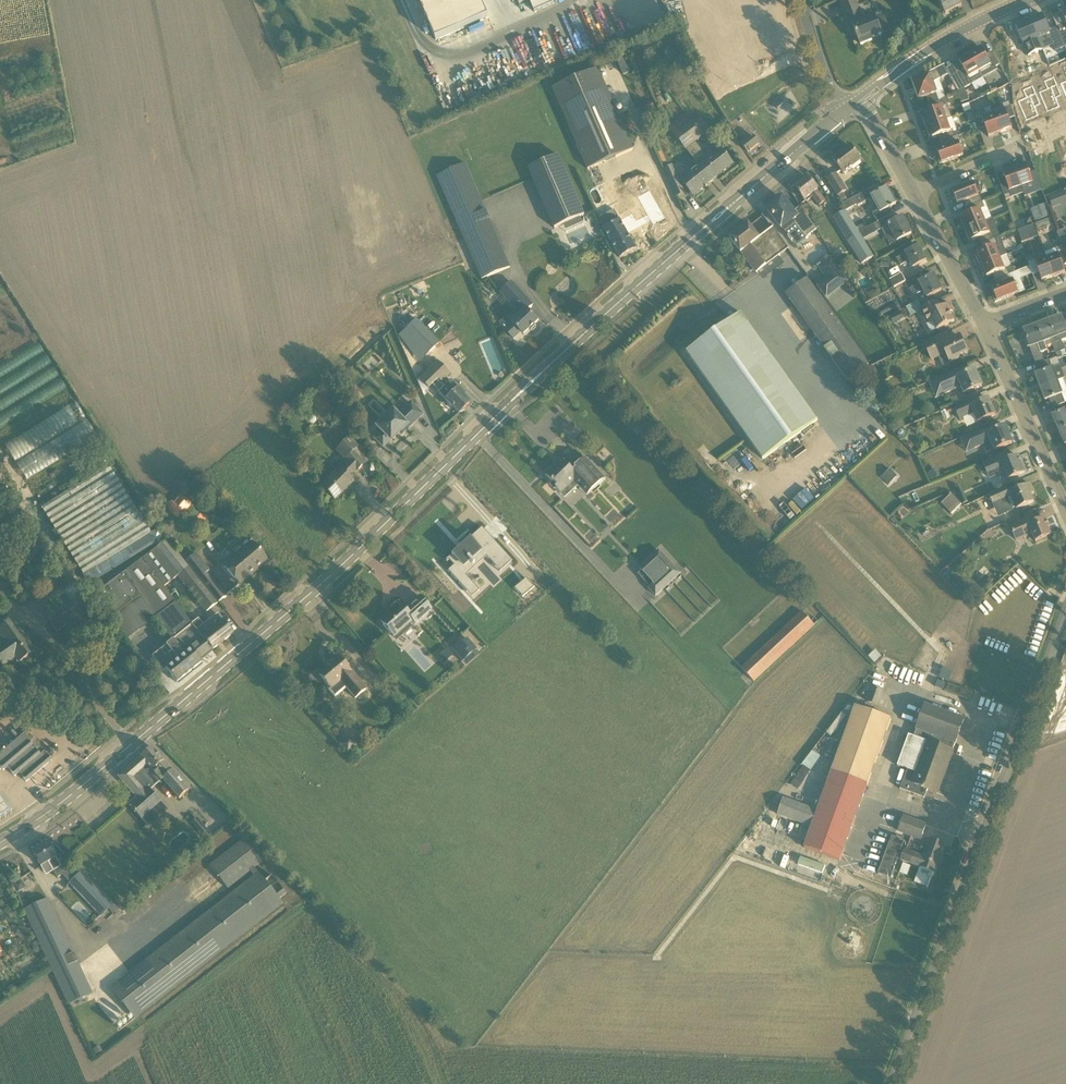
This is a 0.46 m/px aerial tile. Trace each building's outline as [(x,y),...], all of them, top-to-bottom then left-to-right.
[(519,5),(529,0),(534,12),(555,3),(553,0),(517,0),(519,5)] [(850,27),(853,26),(861,45),(873,41),(872,38),(881,34),(874,17),(863,21),(855,0),(847,0),(840,2),(850,27)] [(959,0),(939,0),(945,13),(961,5),(959,0)] [(1045,35),(1050,33),(1049,31),(1049,30),(1042,15),(1016,27),(1037,76),(1056,68),(1058,67),(1045,35)] [(979,48),(969,53),(979,72),(991,66),(993,69),(1000,65),(992,52),(985,56),(982,49),(980,50),(979,49),(979,48)] [(961,61),(959,62),(963,69),(956,72),(957,75),(964,86),(965,89),(983,79),(979,72),(969,53),(959,59),(959,60),(960,59),(961,61)] [(944,66),(945,66),(944,65),(922,76),(923,79),(919,81),(913,83),(919,101),(927,98),(929,105),(942,101),(947,99),(944,91),(936,94),(932,83),(940,80),(949,75),(946,69),(944,66)] [(633,150),(598,69),(552,89),(588,170),(633,150)] [(957,90),(964,86),(957,75),(950,79),(957,90)] [(1047,89),(1039,93),(1048,113),(1060,107),(1056,98),(1062,96),(1054,77),(1044,82),(1047,89)] [(1026,99),(1018,102),(1027,122),(1039,116),(1035,107),(1041,105),(1033,86),(1023,91),(1026,99)] [(652,100),(640,104),(643,112),(654,108),(652,100)] [(946,120),(952,118),(947,105),(944,106),(942,101),(929,105),(928,106),(930,112),(924,114),(925,116),(923,117),(923,116),(922,117),(926,127),(946,120)] [(969,104),(962,106),(965,113),(972,110),(969,104)] [(994,115),(1000,133),(1012,129),(1005,111),(994,115)] [(684,149),(694,161),(704,173),(712,182),(734,164),(721,148),(708,159),(694,142),(702,135),(686,114),(667,128),(684,149)] [(989,137),(1000,133),(994,115),(982,120),(989,137)] [(930,137),(932,137),(933,139),(939,137),(941,143),(956,138),(953,131),(956,130),(952,118),(946,120),(926,127),(930,138),(930,137)] [(753,136),(742,145),(748,153),(759,144),(753,136)] [(956,138),(941,143),(943,149),(937,151),(940,158),(938,158),(940,164),(963,156),(959,144),(961,143),(959,136),(956,138)] [(833,160),(839,168),(844,174),(861,161),(850,146),(833,160)] [(1042,160),(1050,179),(1058,175),(1062,184),(1065,183),(1065,166),(1064,162),(1058,164),(1055,155),(1042,160)] [(559,156),(529,169),(555,229),(585,216),(559,156)] [(704,173),(694,161),(689,166),(693,171),(681,181),(693,197),(712,182),(704,173)] [(437,176),(482,280),(510,267),(465,164),(437,176)] [(1026,165),(1014,170),(1021,187),(1033,183),(1026,165)] [(664,169),(668,177),(677,197),(683,194),(671,166),(664,169)] [(1003,174),(1009,191),(1021,187),(1014,170),(1003,174)] [(828,179),(833,188),(839,196),(843,204),(848,201),(843,194),(847,191),(842,183),(836,174),(828,179)] [(819,206),(825,201),(817,191),(818,190),(808,178),(795,189),(806,202),(812,198),(819,206)] [(963,202),(966,208),(982,202),(980,196),(978,196),(974,184),(951,193),(953,199),(955,198),(957,205),(963,202)] [(887,189),(872,197),(876,205),(879,211),(873,214),(877,223),(884,219),(893,214),(890,209),(892,208),(892,207),(896,205),(887,189)] [(650,190),(637,197),(647,215),(651,221),(653,226),(665,219),(650,190)] [(843,204),(842,204),(843,205),(846,211),(857,205),(858,206),(870,200),(866,192),(848,201),(843,204)] [(1056,195),(1049,198),(1053,209),(1061,206),(1062,205),(1058,194),(1056,195)] [(792,220),(806,238),(817,230),(800,207),(799,208),(803,212),(796,217),(782,199),(774,205),(775,206),(769,210),(768,209),(768,210),(782,228),(792,220)] [(960,220),(965,230),(985,222),(980,210),(985,208),(982,202),(966,208),(968,215),(962,217),(963,219),(961,220),(960,220)] [(1030,210),(1035,222),(1051,216),(1046,204),(1030,210)] [(598,219),(611,241),(627,232),(614,210),(604,207),(595,212),(598,219)] [(874,258),(846,212),(834,219),(862,265),(874,258)] [(896,221),(888,226),(881,229),(886,238),(891,235),(896,243),(897,242),(912,234),(903,218),(896,221)] [(1038,225),(1041,233),(1054,229),(1051,220),(1038,225)] [(990,234),(985,222),(965,230),(969,241),(970,241),(970,240),(971,239),(972,241),(978,239),(981,245),(995,239),(992,233),(990,234)] [(859,232),(866,228),(864,224),(857,228),(859,232)] [(771,226),(758,236),(749,225),(730,239),(757,274),(789,249),(771,226)] [(866,228),(859,232),(863,239),(877,231),(874,225),(866,229),(866,228)] [(1033,225),(1025,228),(1030,240),(1038,237),(1033,225)] [(636,249),(627,232),(611,241),(620,258),(636,249)] [(975,256),(980,267),(1000,258),(999,258),(1007,255),(1000,237),(995,239),(981,245),(983,251),(977,253),(978,256),(976,256),(975,256)] [(918,247),(897,259),(901,267),(910,262),(913,268),(926,261),(918,247)] [(1047,259),(1053,277),(1065,273),(1059,255),(1058,255),(1057,253),(1056,249),(1045,252),(1047,259)] [(846,254),(837,260),(842,268),(850,262),(846,254)] [(996,281),(1010,275),(1007,269),(1004,270),(1000,258),(980,267),(984,277),(985,277),(984,276),(986,275),(987,278),(993,275),(996,281)] [(1053,277),(1047,259),(1035,263),(1042,281),(1053,277)] [(832,260),(819,269),(827,279),(839,269),(832,260)] [(893,287),(906,281),(902,274),(890,280),(893,287)] [(993,297),(995,303),(1018,293),(1013,281),(1012,282),(1010,275),(996,281),(998,287),(992,290),(995,296),(993,297)] [(934,276),(918,284),(915,278),(906,283),(913,296),(917,295),(924,291),(928,298),(942,291),(934,276)] [(847,380),(848,379),(851,382),(853,380),(854,382),(861,377),(860,376),(868,371),(865,367),(868,365),(807,279),(785,294),(847,380)] [(523,315),(506,330),(514,339),(521,332),(524,335),(530,330),(531,331),(531,332),(537,327),(536,326),(535,325),(538,322),(538,321),(539,321),(539,320),(534,314),(533,315),(534,315),(533,316),(527,310),(533,305),(512,283),(502,292),(523,315)] [(948,309),(950,308),(948,304),(941,308),(938,301),(922,310),(919,311),(927,325),(932,323),(937,331),(954,321),(948,309)] [(919,311),(922,310),(918,302),(906,308),(911,316),(919,311)] [(894,324),(905,318),(901,311),(890,317),(894,324)] [(762,459),(817,420),(741,313),(686,352),(762,459)] [(1065,340),(1065,322),(1064,323),(1062,317),(1049,322),(1061,352),(1065,350),(1062,341),(1065,340)] [(417,321),(405,333),(426,357),(439,345),(417,321)] [(1053,344),(1053,345),(1056,354),(1061,352),(1049,322),(1036,326),(1043,343),(1044,343),(1045,345),(1046,347),(1053,344)] [(1030,347),(1035,362),(1043,359),(1041,353),(1047,351),(1045,345),(1044,343),(1043,343),(1036,326),(1024,331),(1024,333),(1018,336),(1021,343),(1025,341),(1028,348),(1030,347)] [(943,368),(960,360),(959,357),(967,353),(959,337),(944,344),(940,336),(924,343),(932,360),(938,357),(943,368)] [(1043,359),(1035,362),(1040,373),(1036,375),(1041,388),(1057,382),(1065,378),(1065,368),(1062,370),(1060,366),(1053,369),(1050,360),(1044,362),(1043,359)] [(442,383),(451,374),(438,361),(420,379),(429,388),(438,379),(442,383)] [(945,394),(961,387),(964,395),(982,386),(975,371),(960,377),(957,370),(929,382),(936,398),(945,394)] [(445,400),(444,400),(458,414),(460,412),(461,413),(464,410),(464,409),(470,403),(462,396),(464,394),(451,380),(438,393),(445,400)] [(1057,382),(1041,388),(1045,401),(1049,399),(1053,408),(1065,403),(1057,382)] [(325,418),(334,409),(328,403),(332,399),(322,390),(309,402),(325,418)] [(954,406),(964,402),(961,395),(951,399),(954,406)] [(974,415),(978,423),(995,415),(988,399),(973,406),(970,399),(964,402),(954,406),(960,421),(974,415)] [(14,458),(88,420),(79,403),(5,441),(14,458)] [(390,441),(399,433),(406,426),(408,428),(422,415),(410,403),(397,416),(393,412),(390,414),(388,413),(381,420),(383,421),(377,427),(381,432),(374,439),(383,447),(389,441),(390,441)] [(1059,431),(1065,428),(1065,411),(1064,412),(1064,411),(1052,416),(1059,431)] [(992,442),(995,451),(1012,443),(1005,427),(988,434),(985,428),(969,435),(960,439),(966,452),(975,448),(976,450),(992,442)] [(350,464),(342,471),(340,469),(321,488),(334,501),(353,482),(348,477),(356,470),(357,471),(364,464),(351,451),(356,446),(348,437),(335,449),(350,464)] [(987,470),(990,478),(1005,472),(1009,480),(1025,473),(1018,456),(1003,463),(1000,456),(983,463),(987,470)] [(605,477),(585,458),(575,468),(576,469),(573,471),(565,463),(561,467),(562,468),(559,471),(555,467),(546,475),(553,483),(554,483),(558,486),(556,488),(562,494),(563,492),(566,495),(573,488),(573,487),(576,483),(581,488),(588,494),(595,487),(605,477)] [(983,463),(977,466),(980,473),(987,470),(983,463)] [(41,508),(90,585),(154,545),(156,548),(166,541),(157,528),(150,533),(108,465),(41,508)] [(881,478),(888,485),(898,476),(890,469),(881,478)] [(927,474),(932,481),(938,477),(933,470),(927,474)] [(1005,514),(1007,513),(1016,509),(1017,510),(1033,502),(1030,495),(1034,493),(1030,485),(1010,494),(1007,487),(989,495),(993,504),(999,501),(1005,514)] [(948,494),(938,504),(948,515),(959,505),(948,494)] [(965,496),(959,499),(960,502),(963,505),(968,502),(965,496)] [(176,502),(171,509),(180,515),(185,508),(176,502)] [(792,518),(801,514),(796,503),(787,507),(792,518)] [(1045,519),(1030,525),(1027,518),(1010,526),(1017,542),(1032,535),(1036,542),(1050,535),(1047,528),(1049,527),(1045,519)] [(518,562),(495,536),(495,535),(494,533),(474,551),(476,553),(473,556),(471,554),(458,566),(459,568),(462,565),(467,571),(460,577),(479,598),(486,591),(478,582),(472,575),(481,567),(484,571),(496,560),(499,563),(507,572),(518,562)] [(237,557),(224,567),(239,585),(248,577),(247,576),(266,560),(247,537),(237,545),(242,552),(237,557)] [(163,587),(177,576),(189,567),(185,562),(167,540),(166,541),(156,548),(94,596),(110,617),(127,640),(156,618),(173,640),(152,657),(164,671),(166,669),(177,683),(201,664),(199,660),(212,650),(192,624),(192,623),(191,624),(175,602),(163,587)] [(680,574),(659,551),(640,570),(654,584),(649,588),(656,596),(680,574)] [(209,570),(197,553),(185,562),(189,567),(198,579),(207,572),(209,570)] [(189,567),(177,576),(206,613),(217,604),(198,579),(189,567)] [(207,572),(198,579),(217,604),(226,597),(207,572)] [(526,577),(514,588),(522,597),(528,592),(534,586),(526,577)] [(64,612),(71,594),(61,590),(57,599),(56,598),(53,607),(64,612)] [(380,622),(391,634),(394,637),(402,630),(404,633),(407,630),(405,628),(409,624),(411,626),(431,609),(420,597),(405,610),(399,603),(387,614),(388,615),(380,622)] [(63,614),(50,623),(57,633),(82,615),(76,607),(63,615),(63,614)] [(741,668),(754,682),(815,625),(802,612),(741,668)] [(192,623),(192,624),(212,650),(233,634),(218,614),(203,625),(198,619),(192,623)] [(16,657),(19,662),(35,651),(12,620),(0,629),(0,635),(5,642),(0,646),(0,663),(2,666),(16,657)] [(452,649),(459,657),(462,661),(475,649),(466,639),(462,644),(460,642),(452,649)] [(351,671),(350,672),(337,656),(326,666),(328,668),(319,675),(330,688),(328,690),(335,698),(346,688),(355,698),(366,689),(351,671)] [(947,684),(945,691),(970,701),(973,694),(947,684)] [(872,687),(866,702),(878,706),(883,691),(872,687)] [(777,816),(811,829),(804,848),(840,861),(891,719),(856,706),(818,810),(784,798),(777,816)] [(964,720),(925,706),(914,737),(909,735),(897,765),(908,769),(900,789),(925,798),(928,790),(938,793),(964,720)] [(26,782),(51,761),(27,732),(0,754),(0,770),(2,769),(3,771),(7,768),(14,777),(18,773),(26,782)] [(349,736),(338,744),(346,754),(356,746),(349,736)] [(129,805),(141,819),(148,826),(143,829),(151,838),(156,834),(149,827),(169,809),(151,789),(162,780),(178,799),(188,790),(151,748),(140,758),(118,777),(137,798),(129,805)] [(811,771),(821,757),(812,752),(803,765),(804,766),(811,771)] [(0,799),(0,819),(13,812),(6,797),(0,799)] [(927,825),(904,817),(899,831),(921,840),(927,825)] [(198,831),(203,826),(196,818),(191,822),(198,831)] [(892,837),(878,874),(890,879),(904,842),(892,837)] [(250,871),(254,876),(258,873),(254,868),(263,861),(245,838),(209,866),(227,889),(250,871)] [(901,860),(921,868),(918,876),(930,880),(929,882),(930,883),(934,872),(935,873),(945,845),(931,840),(924,858),(905,852),(901,860)] [(73,868),(69,871),(60,855),(62,854),(63,855),(63,854),(56,846),(51,849),(48,844),(33,853),(40,866),(48,862),(57,878),(62,875),(68,882),(77,872),(73,868)] [(798,865),(822,874),(825,866),(801,858),(798,865)] [(108,921),(114,915),(119,910),(113,904),(82,871),(67,885),(99,917),(102,915),(108,921)] [(258,873),(254,876),(110,988),(134,1019),(282,904),(279,899),(286,894),(272,876),(265,881),(258,873)] [(21,880),(13,885),(18,892),(26,888),(21,880)] [(69,1005),(92,994),(47,899),(24,910),(69,1005)] [(16,935),(27,939),(30,930),(19,927),(16,935)]
